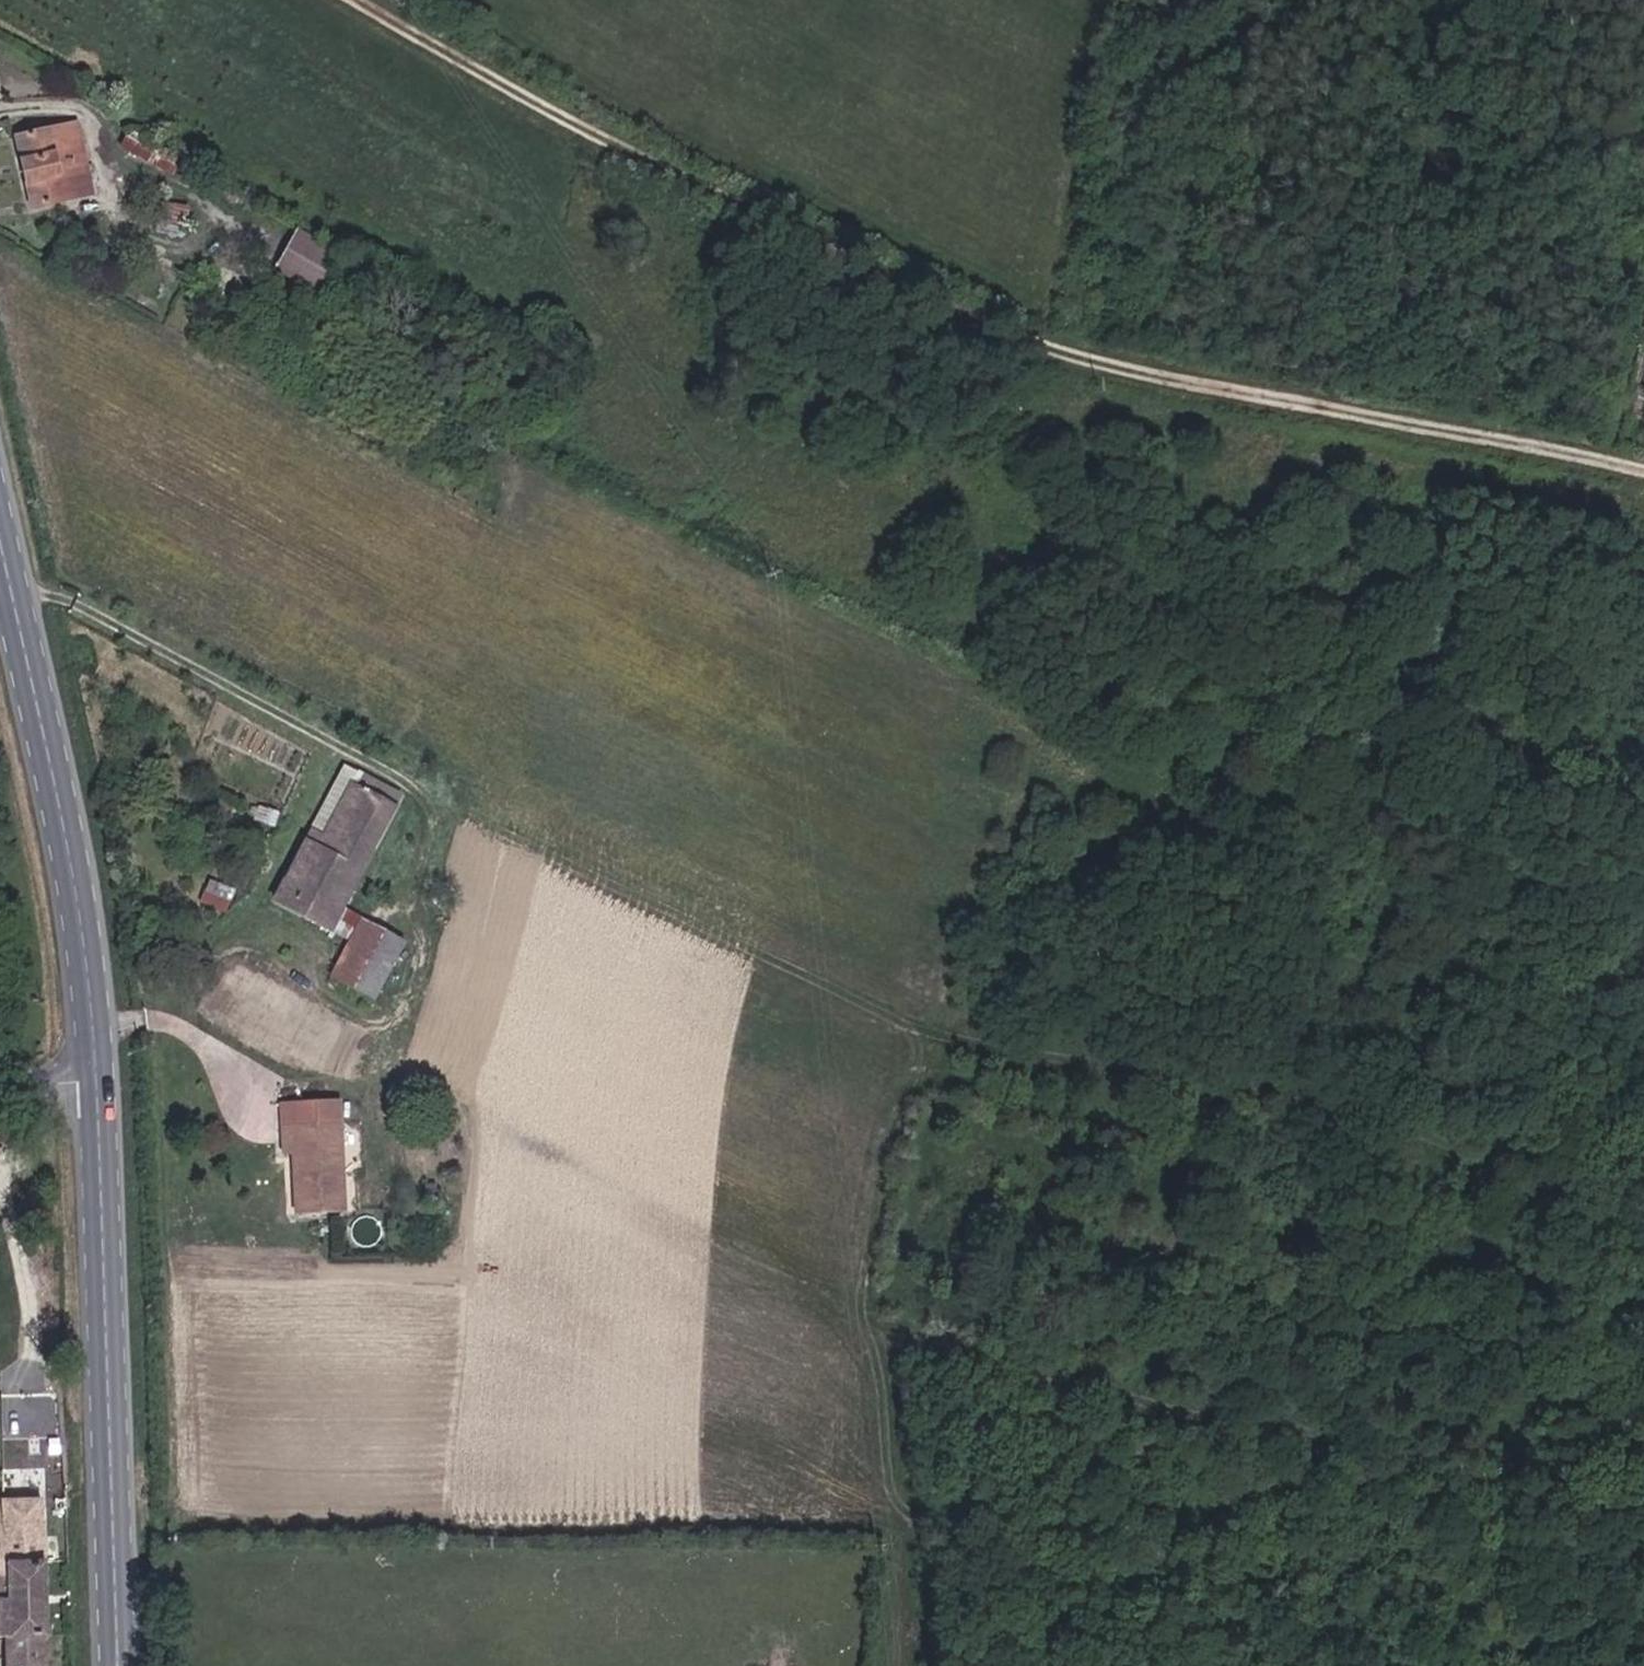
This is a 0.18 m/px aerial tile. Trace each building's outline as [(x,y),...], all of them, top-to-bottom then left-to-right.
[(80,123),(17,136),(31,207),(94,195),(80,123)] [(124,147),(164,168),(172,155),(131,132),(124,147)] [(326,297),(346,259),(297,232),(276,270),(326,297)] [(309,830),(272,902),(330,934),(397,799),(360,780),(355,788),(346,784),(320,836),(309,830)] [(210,879),(206,891),(229,902),(234,891),(210,879)] [(375,1003),(405,943),(362,920),(329,979),(375,1003)] [(347,1204),(344,1094),(288,1095),(289,1145),(298,1145),(300,1206),(347,1204)] [(46,1502),(0,1503),(0,1640),(9,1640),(10,1665),(51,1665),(46,1502)]
